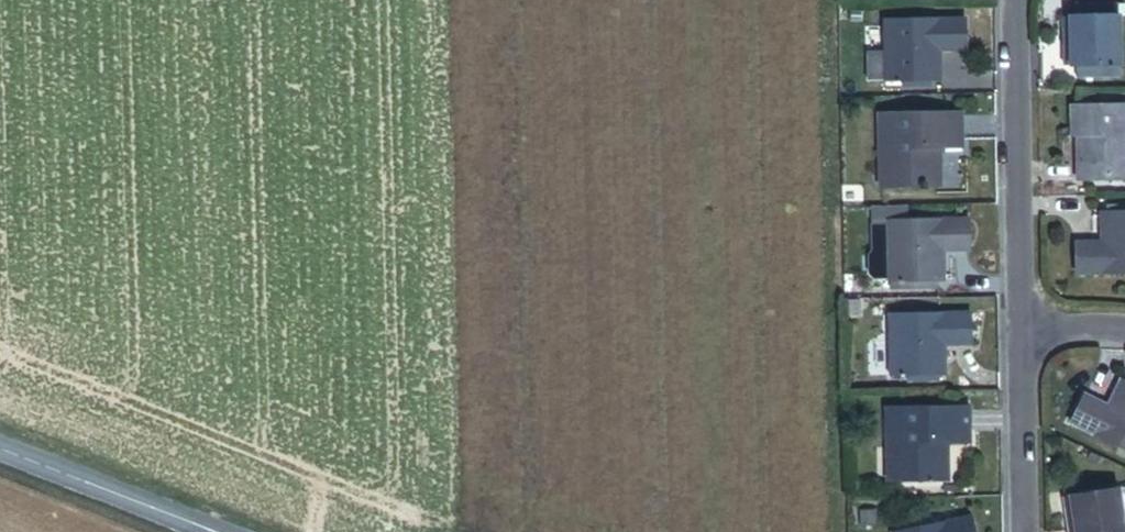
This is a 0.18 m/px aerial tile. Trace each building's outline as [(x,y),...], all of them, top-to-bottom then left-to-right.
[(1092,17),(1115,17),(1114,4),(1091,5),(1092,17)] [(1068,18),(1092,17),(1091,5),(1068,5),(1068,18)] [(1075,67),(1117,66),(1116,17),(1115,17),(1092,17),(1068,18),(1069,49),(1063,49),(1063,67),(1075,67)] [(931,52),(963,51),(962,18),(882,20),(884,81),(900,80),(929,80),(932,80),(931,52)] [(1075,78),(1117,78),(1117,66),(1075,67),(1075,78)] [(1123,180),(1123,163),(1121,107),(1069,107),(1069,137),(1074,138),(1075,179),(1123,180)] [(938,145),(958,145),(958,114),(875,115),(875,153),(885,152),(885,186),(938,186),(938,145)] [(875,186),(885,186),(885,152),(875,153),(875,186)] [(868,282),(884,283),(883,221),(905,221),(905,211),(873,211),(873,226),(868,226),(867,252),(863,256),(862,277),(868,282)] [(1124,270),(1124,214),(1104,214),(1105,239),(1072,240),(1073,272),(1124,270)] [(898,284),(931,284),(931,252),(965,252),(965,221),(905,221),(883,221),(884,283),(884,284),(898,284)] [(884,292),(898,292),(898,284),(884,284),(884,292)] [(898,292),(931,292),(931,284),(898,284),(898,292)] [(902,377),(934,377),(934,349),(966,348),(966,315),(884,316),(885,378),(902,377)] [(902,385),(935,384),(934,377),(902,377),(902,385)] [(1124,449),(1124,383),(1124,382),(1112,407),(1081,392),(1067,421),(1124,449)] [(892,484),(944,483),(944,441),(966,440),(966,408),(882,409),(883,450),(892,450),(892,484)] [(884,484),(892,484),(892,450),(883,450),(884,484)] [(1119,490),(1070,497),(1075,528),(1069,529),(1069,531),(1124,531),(1124,527),(1119,490)] [(965,515),(887,530),(888,531),(969,531),(965,515)]
